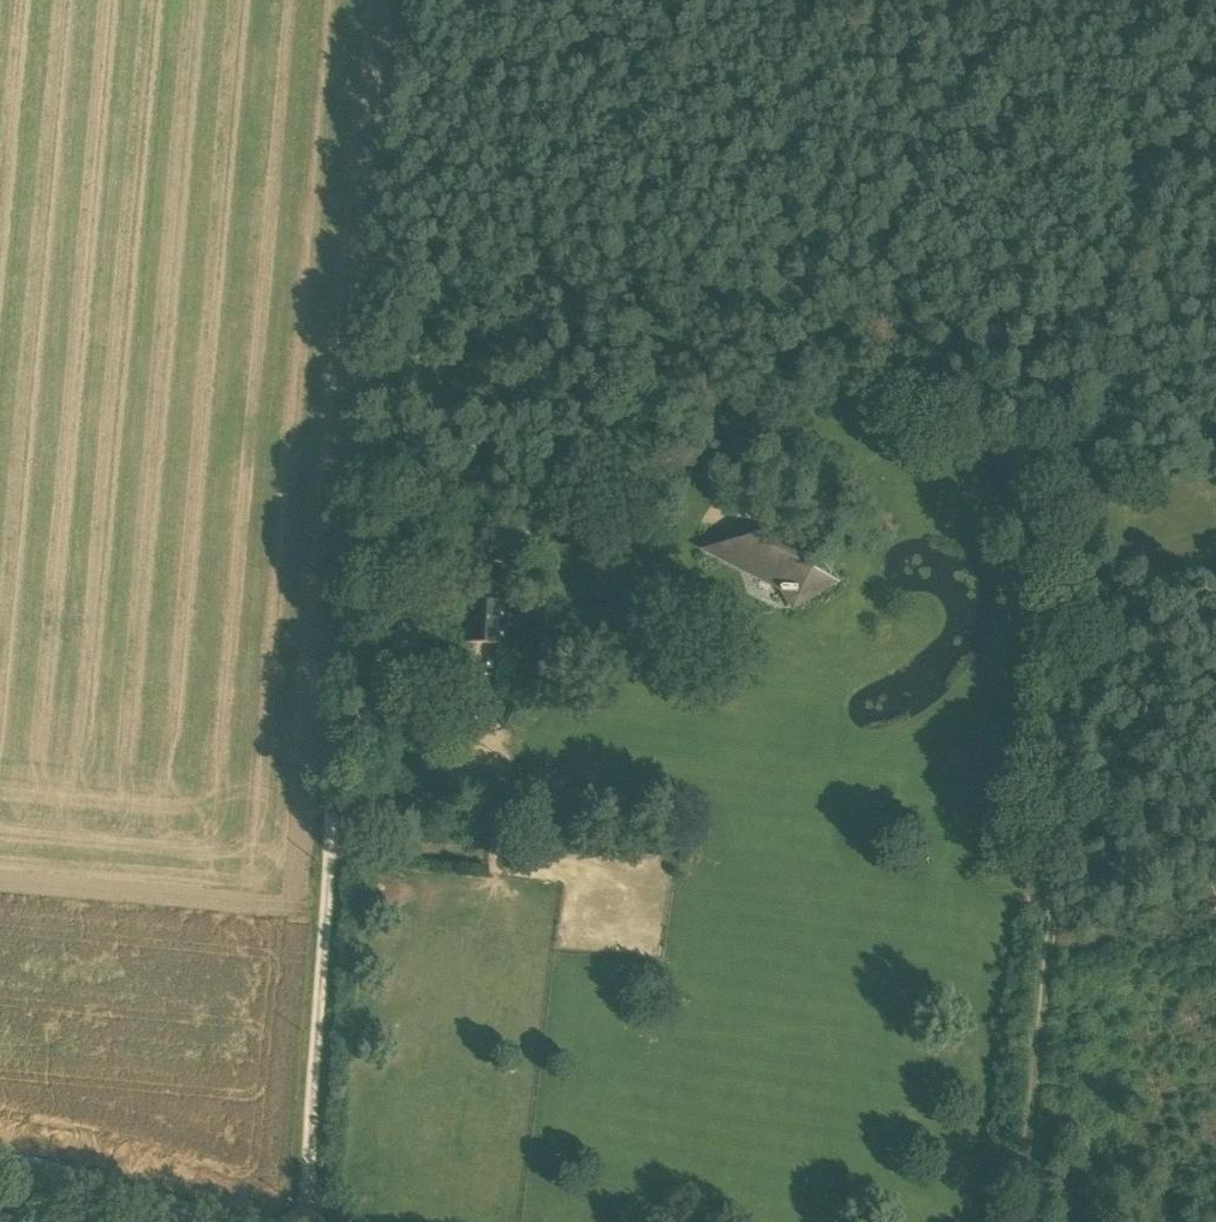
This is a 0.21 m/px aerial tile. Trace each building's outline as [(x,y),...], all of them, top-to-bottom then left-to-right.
[(813,568),(726,519),(704,550),(742,573),(750,594),(794,614),(815,597),(842,583),(813,568)] [(507,603),(472,601),(469,643),(519,645),(522,600),(508,599),(507,603)]
